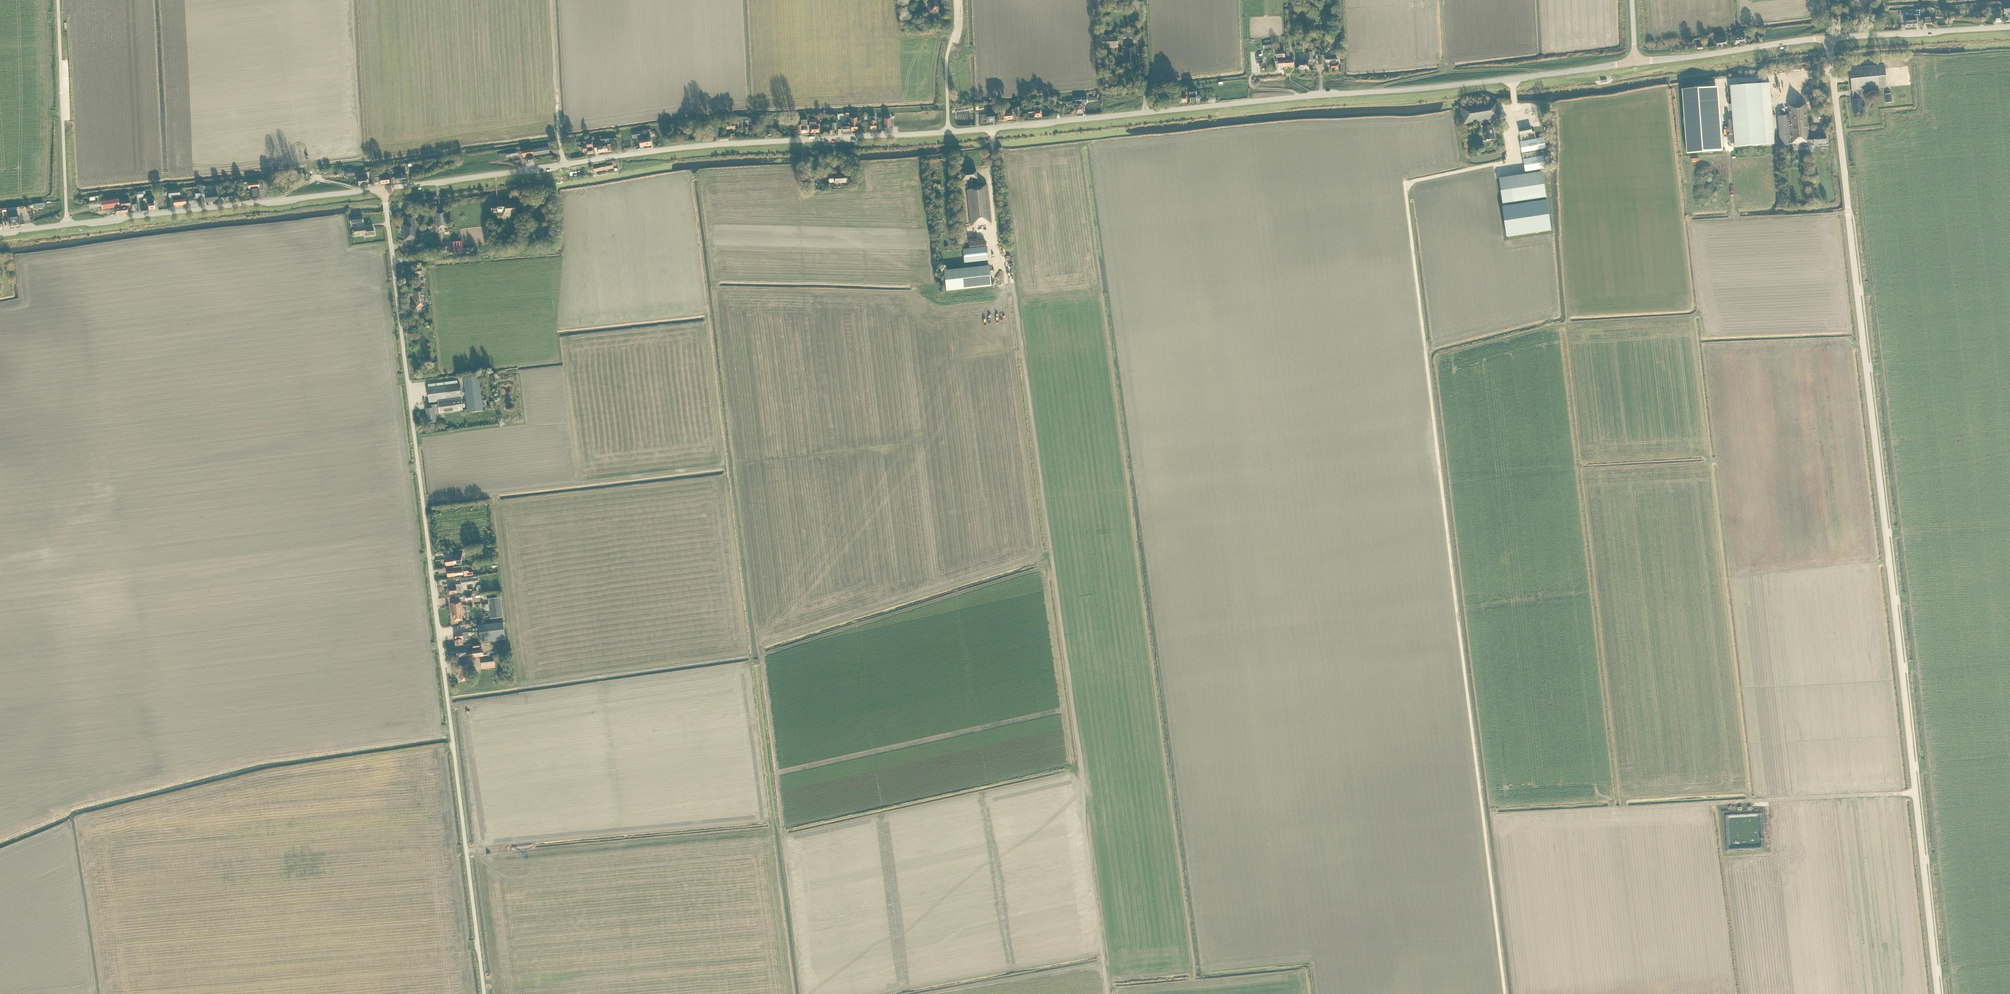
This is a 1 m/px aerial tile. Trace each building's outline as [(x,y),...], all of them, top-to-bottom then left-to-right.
[(940,13),(940,7),(940,0),(928,0),(929,13),(940,13)] [(2001,10),(1996,10),(1995,10),(1995,13),(1994,13),(1994,22),(2001,22),(2001,14),(2003,14),(2003,10),(2001,10)] [(1905,28),(1917,27),(1916,19),(1916,15),(1909,16),(1905,16),(1905,20),(1905,28)] [(1933,26),(1932,18),(1932,15),(1922,16),(1923,27),(1927,26),(1933,26)] [(1727,46),(1726,36),(1726,35),(1724,35),(1724,37),(1715,38),(1716,48),(1727,46)] [(1735,45),(1746,43),(1745,35),(1733,37),(1735,45)] [(1099,48),(1117,47),(1117,36),(1099,37),(1099,48)] [(1271,48),(1271,40),(1264,41),(1265,43),(1263,43),(1263,49),(1271,48)] [(1134,58),(1135,58),(1134,47),(1124,47),(1124,59),(1125,59),(1126,65),(1134,64),(1134,61),(1135,61),(1134,58)] [(1292,68),(1293,66),(1294,66),(1293,61),(1294,60),(1294,57),(1290,58),(1289,48),(1286,48),(1287,61),(1284,61),(1284,67),(1289,66),(1290,68),(1292,68)] [(1337,64),(1337,57),(1339,57),(1339,53),(1337,49),(1330,52),(1332,57),(1332,58),(1326,58),(1326,63),(1326,64),(1327,65),(1328,65),(1329,66),(1330,66),(1330,70),(1339,70),(1339,64),(1337,64)] [(1284,58),(1285,57),(1285,51),(1276,52),(1277,62),(1276,62),(1276,63),(1277,64),(1278,64),(1279,64),(1279,67),(1284,67),(1284,61),(1284,58)] [(1299,70),(1309,69),(1308,64),(1312,64),(1312,60),(1313,60),(1312,52),(1307,52),(1307,60),(1308,60),(1308,61),(1298,62),(1299,70)] [(1860,90),(1886,87),(1884,65),(1849,68),(1851,91),(1852,91),(1853,100),(1852,100),(1854,114),(1863,113),(1860,90)] [(1734,147),(1774,144),(1770,84),(1730,86),(1734,147)] [(1713,87),(1683,90),(1687,153),(1718,151),(1713,87)] [(1075,111),(1076,111),(1076,113),(1082,113),(1082,104),(1083,104),(1083,103),(1087,103),(1086,97),(1083,97),(1083,99),(1075,99),(1076,108),(1075,108),(1075,109),(1075,111)] [(1491,124),(1494,124),(1493,121),(1499,120),(1496,101),(1459,107),(1463,126),(1482,123),(1483,122),(1483,127),(1482,127),(1485,141),(1495,139),(1493,130),(1492,125),(1491,126),(1491,124)] [(1814,144),(1826,143),(1826,136),(1813,137),(1809,138),(1806,104),(1787,105),(1788,115),(1777,116),(1780,145),(1788,144),(1788,149),(1792,148),(1792,144),(1809,143),(1813,143),(1814,144)] [(1015,118),(1020,117),(1019,107),(1015,108),(1015,110),(1006,111),(1000,111),(1001,120),(1012,119),(1012,117),(1015,117),(1015,118)] [(994,121),(994,114),(995,114),(995,113),(993,114),(993,113),(990,113),(990,114),(989,114),(986,114),(987,117),(987,121),(988,121),(989,122),(991,122),(991,121),(994,121)] [(743,117),(735,118),(736,128),(743,128),(744,136),(749,135),(749,127),(748,127),(748,122),(751,122),(751,119),(751,118),(748,119),(748,117),(743,117)] [(801,123),(797,123),(798,134),(807,133),(807,120),(801,120),(801,123)] [(810,133),(819,132),(819,127),(818,124),(816,125),(815,120),(809,120),(810,126),(810,128),(810,133)] [(734,129),(735,129),(734,124),(725,124),(726,129),(729,129),(729,133),(728,133),(728,137),(735,137),(734,129)] [(1544,160),(1547,160),(1546,149),(1544,137),(1535,139),(1534,132),(1532,132),(1531,127),(1519,130),(1521,141),(1519,142),(1525,172),(1546,169),(1544,160)] [(644,146),(651,145),(649,137),(643,138),(643,141),(639,141),(640,146),(644,146)] [(610,145),(609,145),(609,139),(601,140),(603,152),(611,151),(610,145)] [(595,153),(603,152),(601,140),(596,141),(596,144),(593,145),(594,148),(595,153)] [(587,154),(593,153),(593,147),(592,141),(585,142),(586,146),(582,147),(582,152),(587,152),(587,154)] [(533,155),(549,153),(548,147),(532,150),(532,148),(527,148),(527,150),(521,151),(522,157),(526,157),(527,164),(534,163),(533,155)] [(608,171),(608,169),(613,168),(612,163),(606,164),(600,165),(594,167),(595,172),(601,171),(606,170),(606,171),(608,171)] [(406,182),(405,172),(408,172),(407,164),(404,164),(405,166),(402,166),(403,169),(395,169),(396,182),(406,182)] [(975,179),(977,179),(976,171),(962,173),(962,180),(963,180),(964,184),(967,183),(967,187),(966,187),(971,226),(991,224),(986,184),(976,186),(975,179)] [(1546,198),(1543,172),(1499,178),(1503,205),(1534,200),(1546,198)] [(358,179),(357,179),(358,185),(366,184),(366,182),(368,182),(368,178),(367,178),(367,174),(362,175),(362,176),(358,176),(358,179)] [(380,184),(389,183),(387,174),(379,175),(379,178),(374,178),(374,183),(378,183),(378,182),(379,182),(380,184)] [(828,176),(829,183),(834,183),(834,184),(849,183),(848,175),(828,176)] [(250,189),(251,198),(260,197),(259,188),(258,183),(248,184),(248,189),(250,189)] [(226,184),(220,184),(218,184),(219,189),(221,189),(221,192),(227,191),(226,184)] [(179,190),(168,191),(169,198),(173,198),(179,197),(179,190)] [(221,196),(220,196),(220,198),(221,198),(221,201),(232,200),(231,195),(231,192),(220,193),(221,196)] [(206,195),(205,195),(206,203),(218,202),(218,200),(217,193),(206,195)] [(179,197),(173,198),(173,202),(174,207),(186,205),(185,199),(184,196),(179,197)] [(149,210),(155,209),(153,200),(152,200),(151,198),(151,199),(151,197),(143,198),(143,201),(148,200),(149,210)] [(120,201),(121,207),(119,207),(118,199),(101,202),(102,210),(114,208),(115,215),(129,213),(128,210),(130,209),(130,206),(129,200),(120,201)] [(1528,203),(1503,207),(1508,237),(1551,230),(1547,200),(1534,202),(1534,200),(1527,201),(1528,203)] [(502,217),(520,215),(519,202),(502,203),(502,204),(497,204),(497,205),(491,206),(492,213),(499,212),(499,217),(502,216),(502,217)] [(20,225),(19,217),(18,209),(7,211),(9,226),(20,225)] [(435,233),(436,233),(439,232),(438,228),(447,227),(445,218),(444,218),(444,212),(435,213),(436,219),(435,219),(436,229),(435,229),(435,233)] [(363,223),(362,216),(349,218),(350,224),(363,223)] [(404,241),(417,239),(415,223),(414,223),(413,216),(405,217),(406,222),(405,222),(406,224),(402,225),(404,241)] [(365,229),(354,230),(351,230),(352,235),(352,237),(356,237),(356,234),(366,233),(366,236),(374,235),(373,228),(365,229)] [(461,242),(452,243),(454,255),(463,253),(461,242)] [(964,263),(988,260),(987,247),(963,250),(964,263)] [(945,282),(946,291),(991,286),(989,266),(944,271),(945,282)] [(423,300),(424,300),(422,287),(420,287),(420,290),(417,290),(413,291),(414,301),(415,301),(415,303),(414,303),(415,304),(416,304),(416,307),(423,306),(423,300)] [(468,413),(483,411),(479,376),(464,378),(468,413)] [(427,387),(429,403),(438,402),(438,404),(430,406),(430,409),(426,409),(428,423),(436,422),(435,418),(436,418),(435,414),(463,411),(459,383),(427,387)] [(461,560),(463,552),(455,553),(456,558),(445,560),(446,566),(454,565),(454,564),(456,564),(456,565),(462,564),(461,560)] [(462,593),(461,584),(456,585),(456,588),(449,589),(450,595),(457,594),(457,593),(462,593)] [(503,617),(500,597),(488,599),(490,619),(503,617)] [(462,614),(461,602),(451,603),(452,616),(453,615),(454,621),(462,620),(462,614)] [(506,640),(503,622),(478,625),(481,643),(506,640)] [(465,639),(468,639),(467,633),(455,634),(455,640),(456,646),(463,645),(463,642),(466,642),(465,639)] [(458,657),(464,656),(464,659),(468,659),(468,658),(483,656),(488,656),(487,650),(482,650),(473,651),(472,649),(466,650),(457,651),(457,653),(456,654),(456,655),(457,656),(458,657)] [(495,668),(494,658),(481,659),(482,669),(495,668)] [(475,668),(469,669),(469,664),(458,665),(460,675),(461,681),(470,680),(469,675),(476,674),(475,668)]
